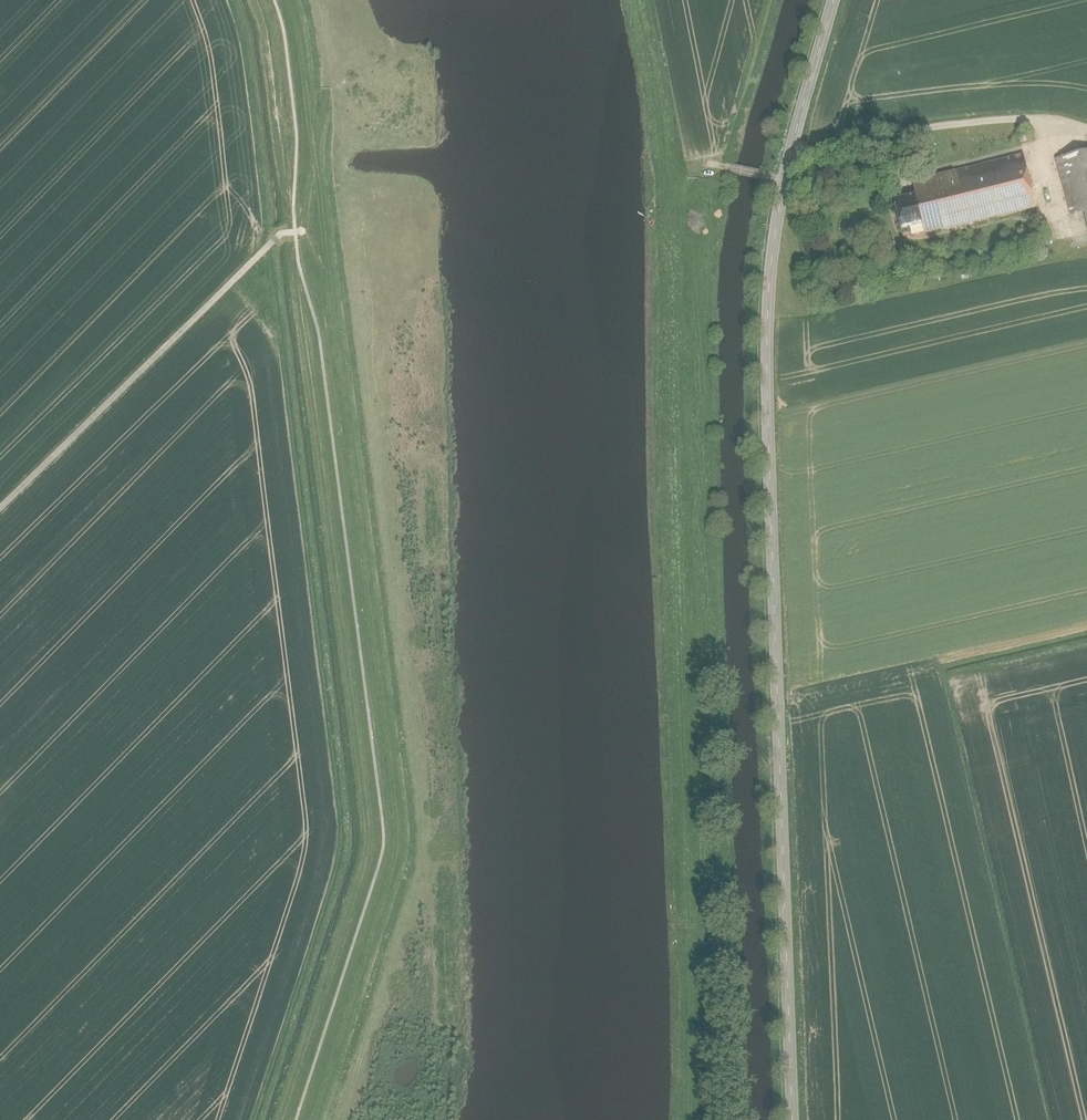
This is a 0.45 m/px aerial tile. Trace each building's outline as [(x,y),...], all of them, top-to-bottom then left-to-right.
[(1056,160),(1071,215),(1083,212),(1086,226),(1086,151),(1056,160)] [(926,239),(1038,210),(1023,155),(912,184),(916,198),(894,204),(901,232),(923,227),(926,239)]
